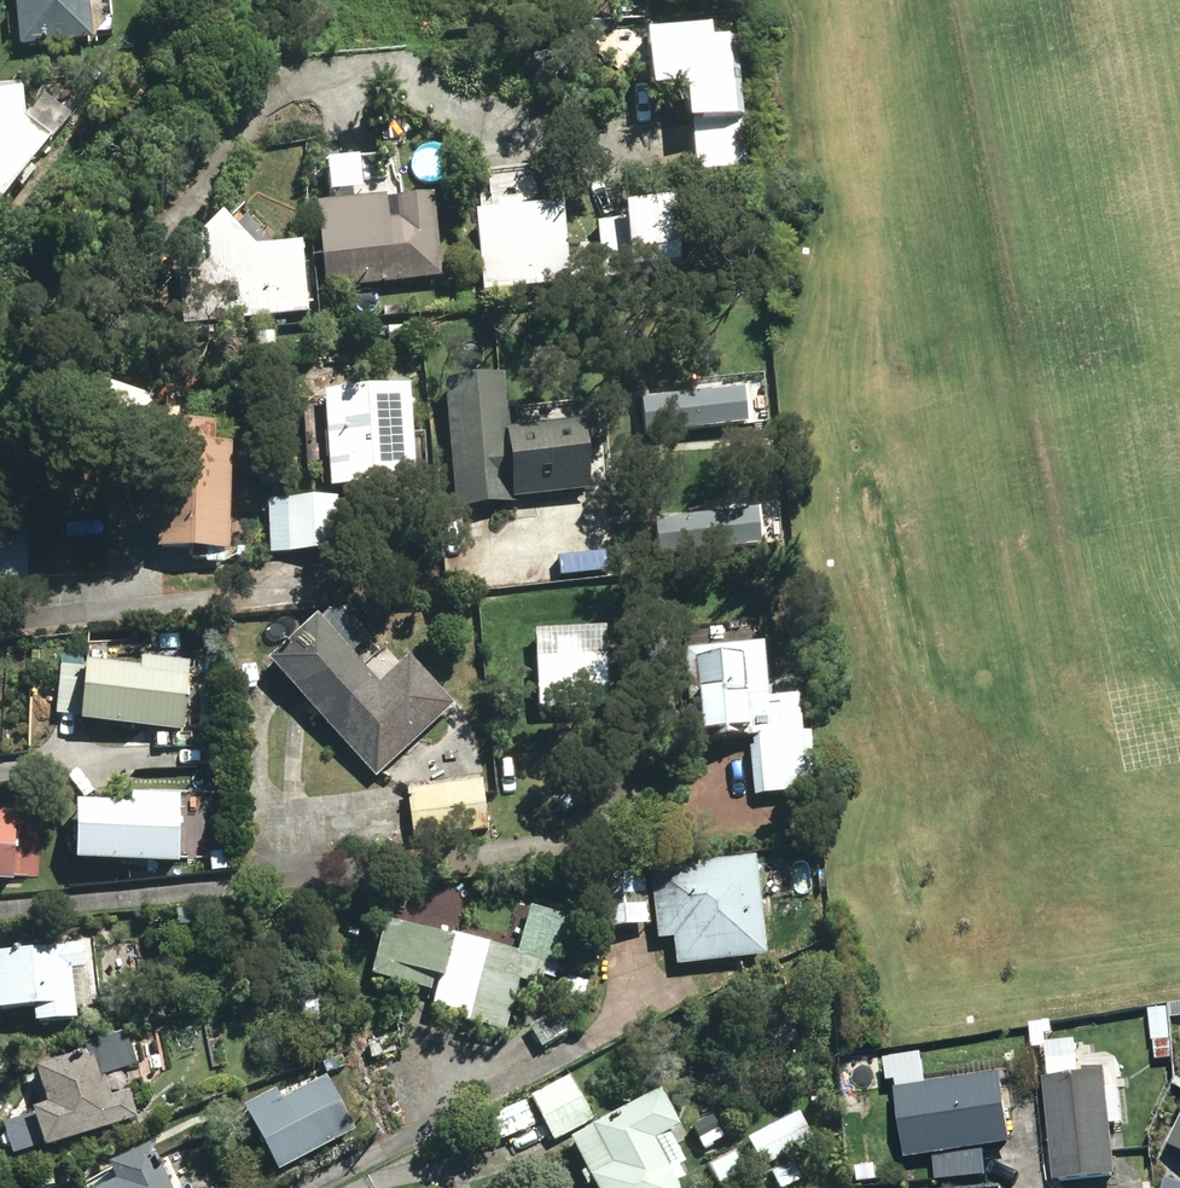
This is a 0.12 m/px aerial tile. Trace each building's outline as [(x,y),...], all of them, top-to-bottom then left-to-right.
[(21,53),(92,46),(87,0),(16,0),(21,53)] [(692,103),(698,175),(747,171),(736,51),(715,53),(714,39),(650,44),(654,106),(692,103)] [(39,88),(23,90),(25,112),(41,111),(39,88)] [(52,154),(25,134),(20,94),(0,96),(0,222),(52,154)] [(318,215),(325,298),(444,287),(436,204),(318,215)] [(475,225),(483,301),(572,292),(564,216),(475,225)] [(599,230),(604,282),(633,280),(632,268),(682,263),(678,217),(627,222),(627,228),(599,230)] [(177,273),(182,330),(308,319),(302,254),(256,258),(224,226),(177,273)] [(447,393),(460,522),(515,517),(514,509),(591,501),(585,435),(507,442),(502,388),(447,393)] [(326,407),(332,497),(417,492),(410,401),(326,407)] [(159,560),(230,560),(231,458),(216,458),(216,438),(161,437),(159,560)] [(235,481),(235,511),(251,511),(251,481),(235,481)] [(287,507),(289,559),(340,558),(338,506),(287,507)] [(286,533),(286,515),(275,515),(275,533),(286,533)] [(28,591),(27,526),(0,526),(0,591),(28,591)] [(589,531),(593,559),(622,556),(618,527),(589,531)] [(669,538),(673,557),(689,553),(684,534),(669,538)] [(270,672),(376,785),(454,711),(409,664),(380,691),(351,661),(367,646),(338,614),(321,630),(319,628),(270,672)] [(461,647),(480,647),(480,635),(461,634),(461,647)] [(538,639),(539,717),(609,716),(606,637),(538,639)] [(750,746),(756,805),(809,801),(800,703),(777,705),(778,714),(771,715),(765,653),(686,660),(693,751),(750,746)] [(81,733),(185,740),(190,670),(141,667),(140,677),(61,671),(57,723),(82,725),(81,733)] [(408,796),(414,840),(488,831),(482,786),(408,796)] [(77,873),(181,874),(181,803),(132,803),(131,814),(77,814),(77,873)] [(15,889),(15,820),(0,820),(0,889),(15,889)] [(671,941),(674,968),(764,958),(753,861),(648,873),(655,942),(671,941)] [(596,888),(600,933),(647,928),(642,883),(596,888)] [(553,967),(564,920),(527,910),(516,956),(448,938),(447,943),(382,926),(368,979),(427,994),(431,981),(436,983),(429,1009),(466,1018),(464,1026),(503,1035),(517,983),(538,987),(544,965),(553,967)] [(32,1026),(73,1021),(68,971),(81,970),(79,947),(0,957),(0,1015),(30,1011),(32,1026)] [(559,1007),(576,1011),(585,984),(568,978),(559,1007)] [(297,998),(303,1027),(324,1024),(319,994),(297,998)] [(1172,1016),(1179,1015),(1179,1006),(1170,1007),(1172,1016)] [(527,1029),(540,1050),(572,1029),(559,1008),(527,1029)] [(1151,1011),(1153,1042),(1171,1040),(1169,1010),(1151,1011)] [(1032,1031),(1035,1064),(1048,1062),(1046,1048),(1050,1047),(1048,1029),(1032,1031)] [(10,1157),(40,1147),(42,1152),(135,1120),(126,1094),(107,1101),(99,1079),(134,1067),(123,1033),(87,1045),(89,1049),(31,1070),(44,1109),(29,1114),(29,1115),(0,1126),(0,1127),(10,1157)] [(358,1043),(377,1101),(406,1091),(387,1033),(358,1043)] [(1045,1082),(1055,1183),(1117,1177),(1106,1072),(1085,1074),(1086,1078),(1045,1082)] [(529,1098),(552,1142),(592,1122),(569,1077),(529,1098)] [(896,1092),(906,1161),(1010,1147),(1001,1078),(896,1092)] [(240,1110),(275,1175),(352,1134),(323,1080),(278,1104),(272,1093),(240,1110)] [(593,1187),(675,1187),(674,1186),(682,1180),(675,1168),(683,1164),(667,1135),(677,1129),(657,1092),(588,1130),(589,1131),(569,1142),(593,1187)] [(746,1140),(761,1170),(812,1144),(797,1114),(746,1140)] [(500,1135),(512,1159),(548,1141),(536,1117),(500,1135)] [(1179,1153),(1179,1130),(1171,1149),(1179,1153)] [(146,1148),(104,1169),(112,1185),(106,1187),(166,1187),(146,1148)] [(718,1187),(729,1187),(745,1179),(732,1155),(708,1169),(718,1187)] [(744,1166),(749,1174),(758,1168),(753,1161),(744,1166)] [(774,1187),(791,1187),(800,1183),(790,1163),(767,1175),(774,1187)]
